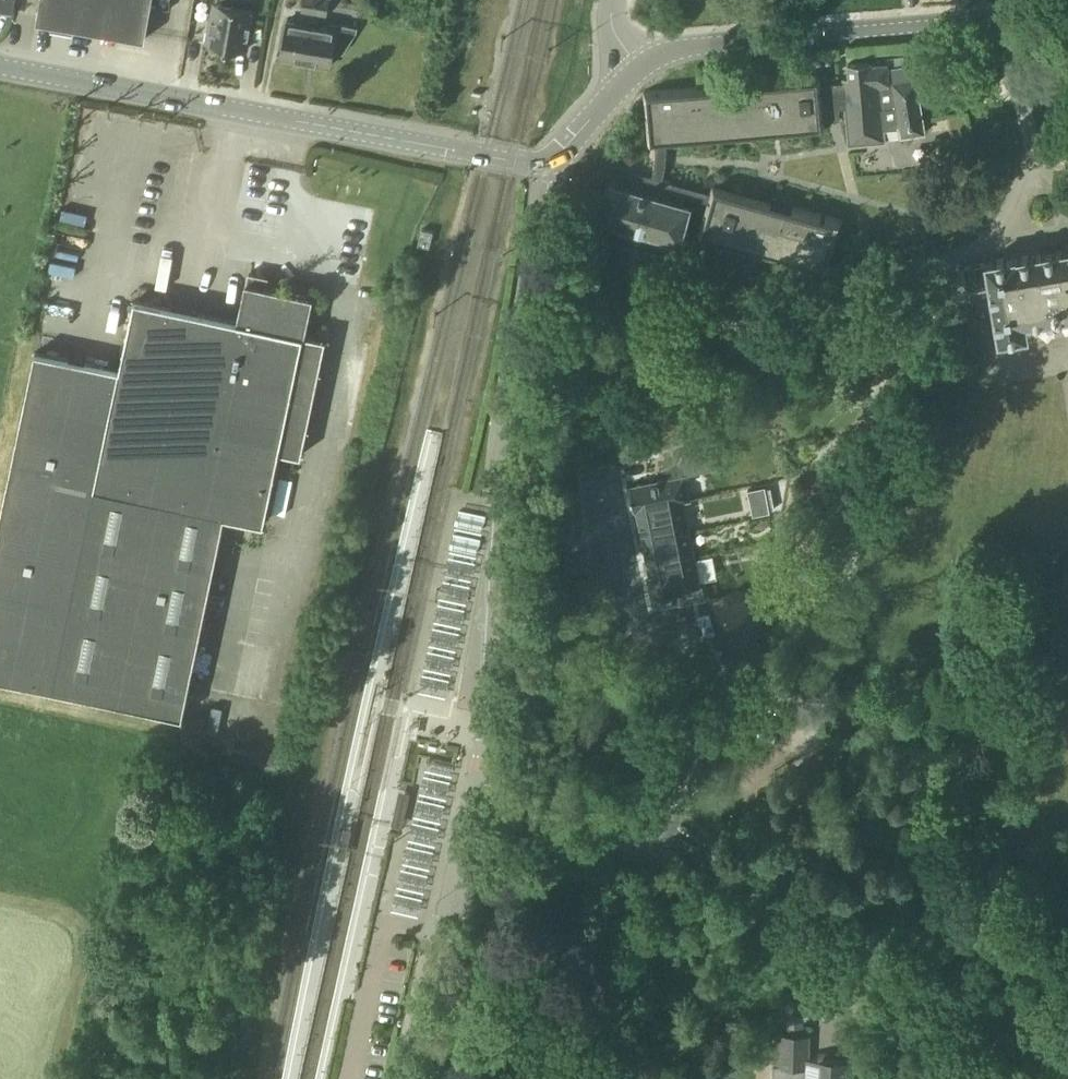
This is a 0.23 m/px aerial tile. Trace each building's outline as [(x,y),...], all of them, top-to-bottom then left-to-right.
[(12,12),(14,0),(0,0),(0,10),(12,12)] [(146,39),(153,0),(40,0),(37,20),(146,39)] [(217,2),(215,1),(208,44),(227,47),(235,0),(217,0),(217,2)] [(227,47),(246,50),(253,8),(252,8),(253,0),(235,0),(227,47)] [(301,11),(327,15),(330,0),(303,0),(301,11)] [(279,56),(332,65),(334,52),(341,53),(354,31),(355,28),(327,23),(326,28),(286,21),(279,56)] [(843,82),(846,107),(849,141),(888,137),(887,126),(900,125),(901,136),(925,132),(913,64),(890,67),(891,70),(887,71),(887,68),(886,63),(871,64),(871,62),(848,64),(849,78),(843,79),(843,82)] [(846,107),(843,82),(817,84),(817,81),(704,92),(703,89),(646,95),(651,145),(654,145),(666,144),(665,139),(682,137),(682,142),(717,139),(717,133),(821,124),(821,122),(840,120),(839,108),(846,107)] [(620,168),(619,173),(684,193),(712,201),(703,230),(769,249),(767,254),(800,263),(802,256),(815,260),(813,267),(824,270),(838,221),(826,218),(825,223),(819,221),(821,217),(793,209),(792,213),(715,190),(714,194),(662,179),(663,175),(664,169),(665,163),(666,158),(666,151),(666,144),(654,145),(654,152),(654,159),(653,166),(652,172),(651,177),(620,168)] [(596,217),(681,241),(682,238),(679,237),(686,211),(689,211),(690,209),(681,206),(684,193),(619,173),(615,187),(606,185),(605,188),(608,188),(601,215),(597,214),(596,217)] [(421,229),(417,245),(429,248),(433,232),(421,229)] [(967,288),(990,285),(999,339),(1028,334),(1026,321),(1067,314),(1067,247),(986,261),(986,262),(964,266),(967,288)] [(183,717),(225,516),(264,524),(279,452),(301,456),(326,340),(304,335),(312,298),(265,288),(267,279),(250,275),(248,285),(247,284),(239,322),(137,301),(122,369),(36,351),(0,523),(0,678),(183,717)] [(686,476),(699,473),(695,455),(682,458),(686,476)] [(685,474),(631,485),(636,510),(638,510),(639,514),(685,505),(684,501),(690,499),(685,474)] [(756,488),(761,514),(770,512),(764,486),(756,488)] [(685,505),(639,514),(644,540),(690,531),(685,505)] [(690,531),(644,540),(650,566),(695,557),(690,531)] [(474,534),(470,543),(487,550),(491,540),(474,534)] [(695,557),(650,566),(656,598),(678,593),(678,591),(686,589),(694,587),(701,586),(695,557)] [(701,586),(694,587),(696,600),(703,599),(701,586)] [(694,587),(686,589),(688,602),(696,600),(694,587)] [(678,593),(680,603),(688,602),(686,589),(678,591),(678,593)] [(458,611),(454,623),(479,631),(482,619),(458,611)] [(473,676),(474,640),(465,640),(465,630),(450,630),(448,675),(473,676)] [(441,711),(466,713),(469,686),(444,683),(441,711)] [(445,786),(439,802),(454,807),(460,791),(445,786)] [(453,824),(456,813),(436,808),(434,819),(453,824)] [(425,853),(422,865),(442,869),(444,857),(425,853)] [(420,876),(417,888),(440,894),(443,882),(420,876)] [(430,913),(434,903),(415,897),(411,907),(430,913)] [(774,1035),(774,1070),(806,1070),(806,1059),(807,1036),(774,1035)] [(859,1061),(823,1059),(822,1077),(805,1076),(805,1078),(859,1078),(859,1061)]
